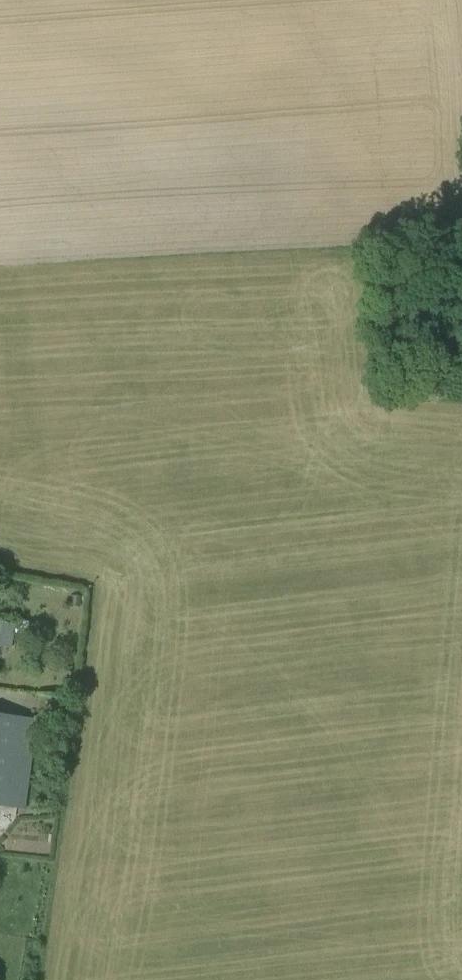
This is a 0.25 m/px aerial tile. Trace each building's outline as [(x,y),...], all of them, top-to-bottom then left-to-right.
[(31,759),(37,720),(0,715),(0,754),(31,759)] [(31,759),(0,754),(0,806),(24,809),(31,759)]
